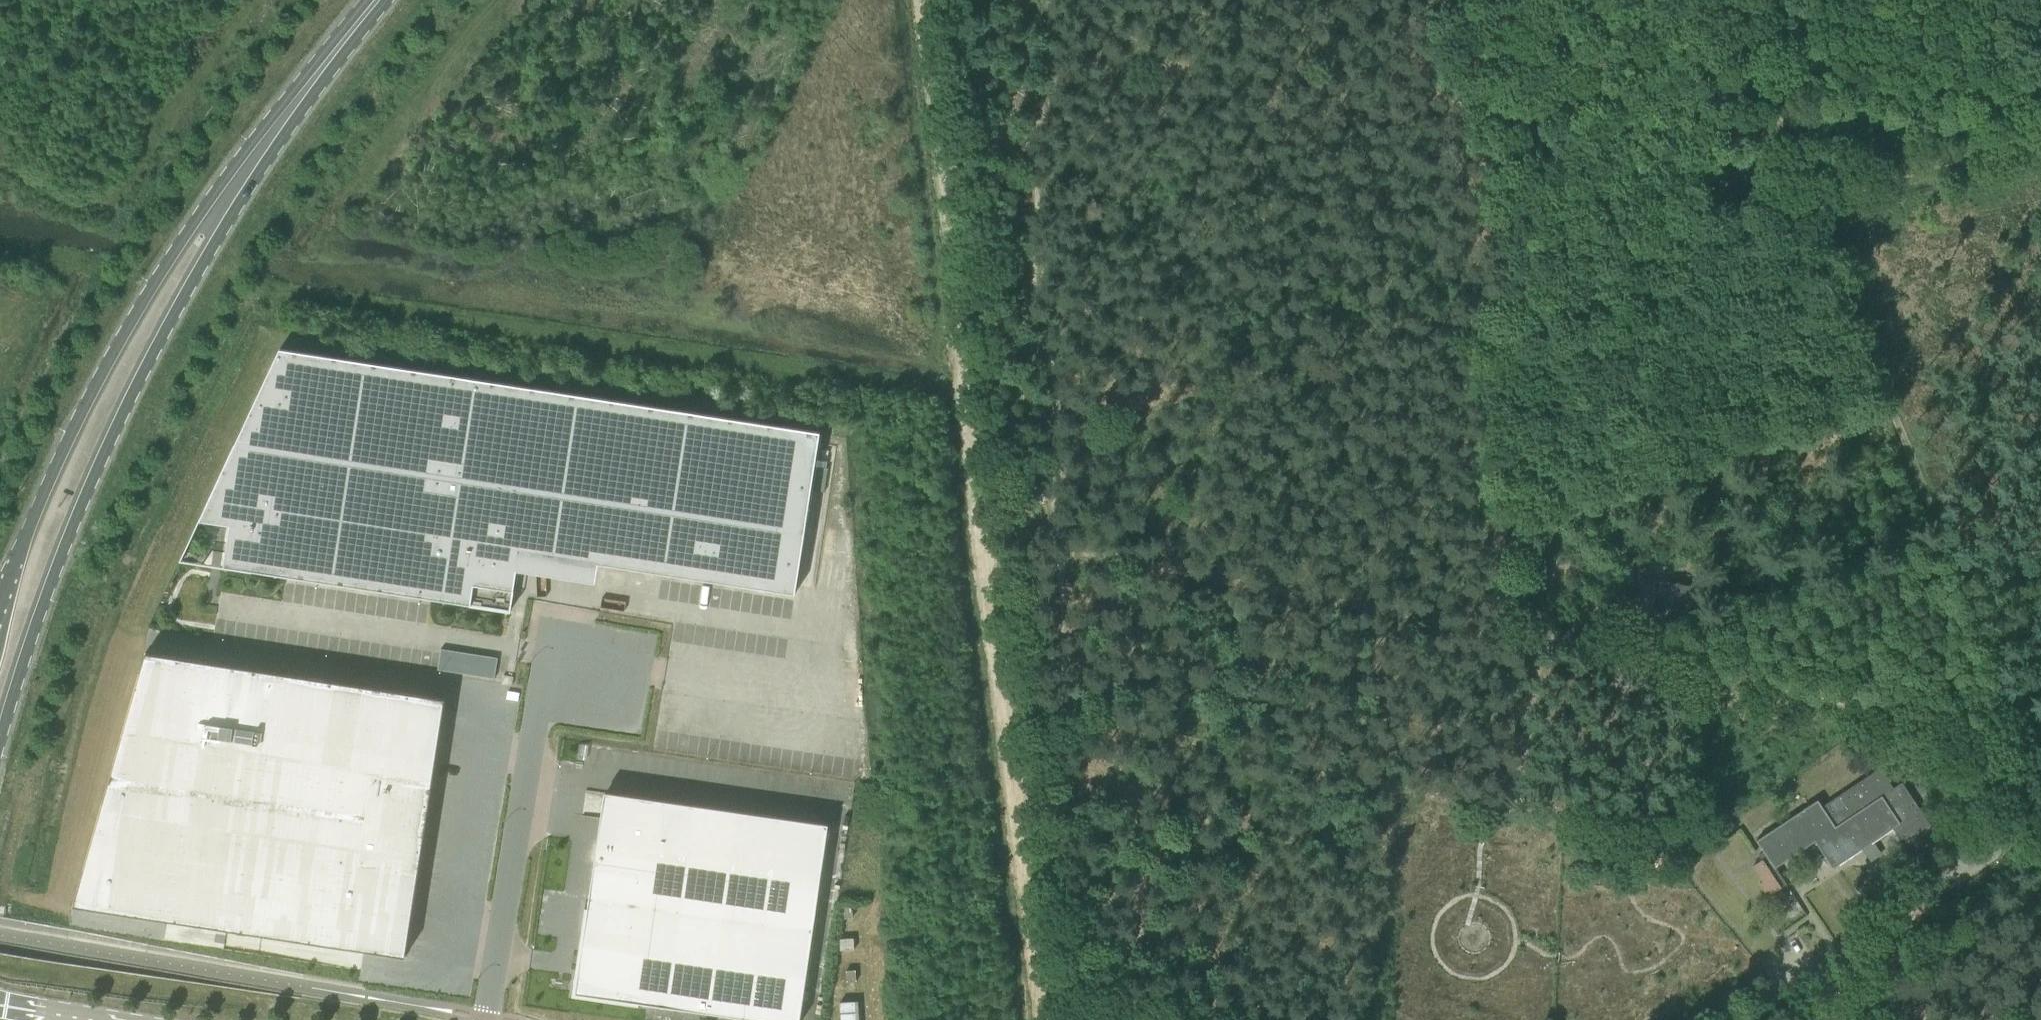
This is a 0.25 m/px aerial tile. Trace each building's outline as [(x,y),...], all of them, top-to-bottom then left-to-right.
[(279,349),(199,521),(230,525),(223,567),(509,612),(519,552),(794,595),(819,433),(279,349)] [(1650,629),(1668,632),(1670,621),(1672,606),(1673,605),(1673,602),(1674,600),(1676,584),(1675,584),(1664,582),(1658,581),(1658,583),(1650,629)] [(496,675),(498,653),(442,649),(440,670),(496,675)] [(90,844),(72,906),(145,917),(405,957),(418,870),(431,786),(445,698),(145,652),(90,844)] [(1753,868),(1763,883),(1759,886),(1767,896),(1785,884),(1774,868),(1814,841),(1832,868),(1892,828),(1909,855),(1937,836),(1901,782),(1894,787),(1881,767),(1821,807),(1817,800),(1756,841),(1764,853),(1759,857),(1762,862),(1753,868)] [(827,825),(604,792),(574,994),(755,1019),(799,1019),(827,825)] [(852,918),(851,906),(841,907),(841,919),(852,918)] [(854,950),(853,938),(839,939),(839,951),(854,950)] [(856,982),(855,970),(845,970),(846,982),(856,982)] [(857,1002),(839,1003),(840,1019),(858,1019),(857,1002)]
